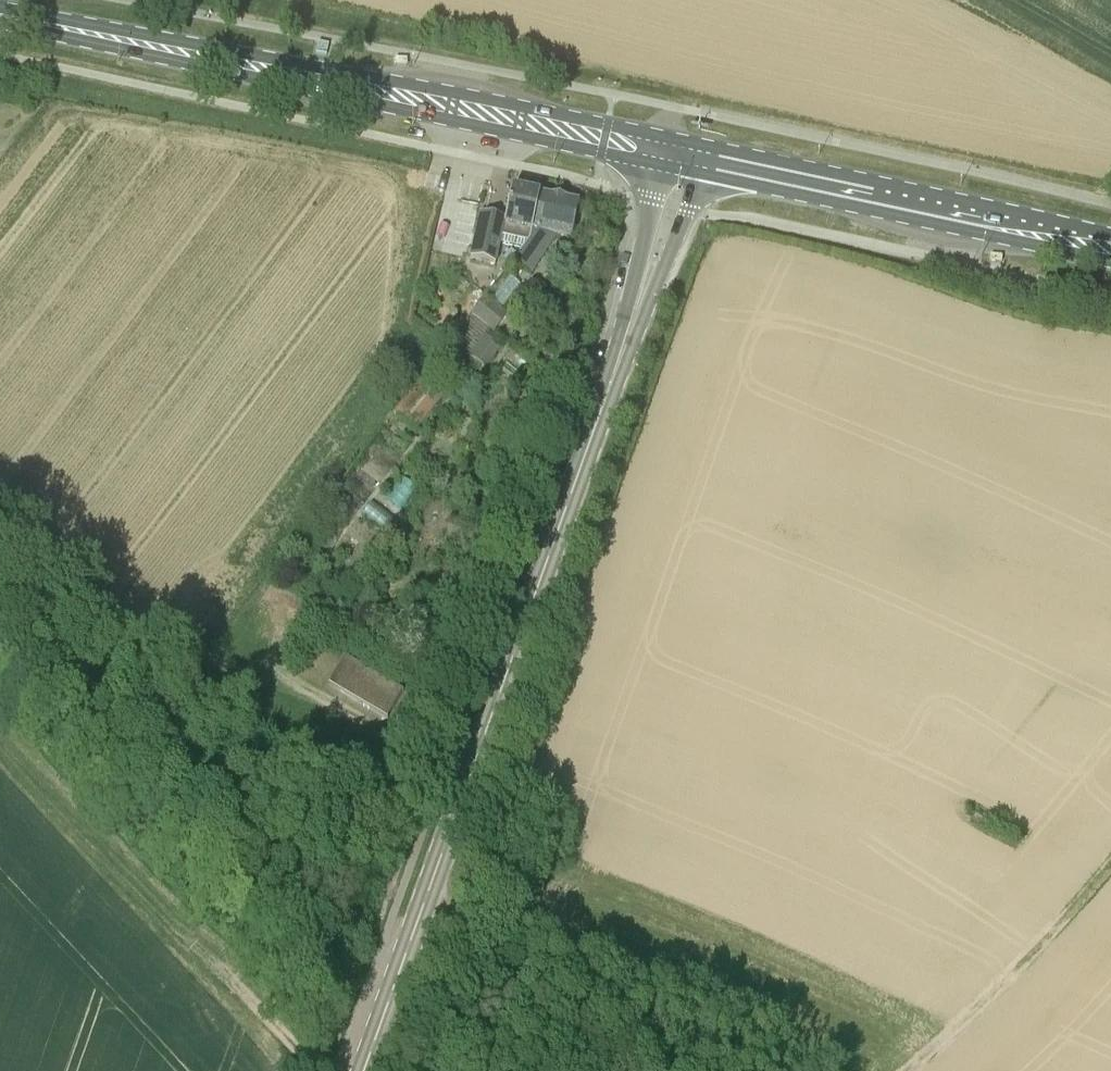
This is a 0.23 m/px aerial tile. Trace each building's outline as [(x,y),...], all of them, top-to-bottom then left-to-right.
[(500,243),(523,248),(534,195),(512,190),(505,220),(480,214),(471,257),(495,263),(500,243)] [(523,248),(525,249),(514,263),(530,274),(556,236),(571,239),(578,204),(534,195),(523,248)] [(476,206),(464,204),(462,212),(474,214),(476,206)] [(510,278),(490,303),(485,299),(473,315),(493,330),(506,315),(501,311),(521,286),(510,278)] [(470,357),(485,368),(500,348),(484,337),(470,357)] [(421,379),(394,414),(415,431),(442,396),(421,379)] [(387,720),(387,719),(403,692),(344,658),(328,685),(387,720)]
